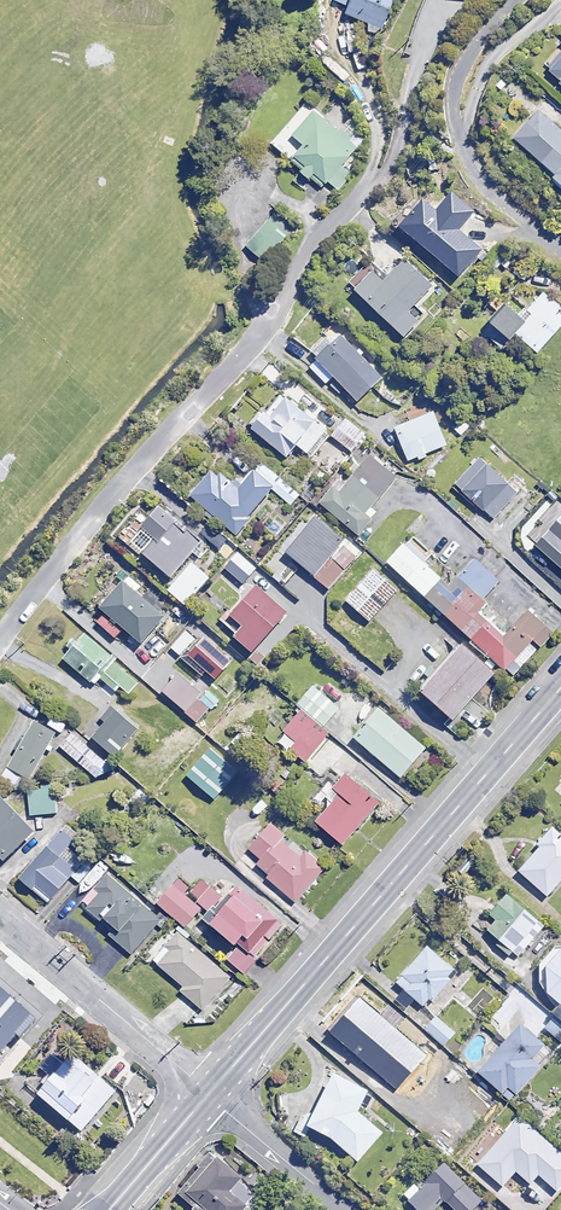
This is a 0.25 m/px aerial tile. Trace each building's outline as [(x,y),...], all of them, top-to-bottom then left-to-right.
[(335,0),(349,6),(346,13),(382,27),(393,0),(335,0)] [(551,70),(560,79),(560,59),(551,70)] [(322,188),(369,136),(337,107),(326,120),(305,102),(270,141),(290,160),(322,188)] [(540,111),(516,137),(557,174),(553,178),(560,185),(560,130),(540,111)] [(357,178),(344,168),(330,184),(342,194),(357,178)] [(474,212),(452,192),(436,209),(422,197),(399,223),(458,276),(482,249),(459,229),(474,212)] [(294,228),(275,212),(247,245),(265,261),(294,228)] [(432,286),(405,259),(384,280),(372,268),(355,286),(404,335),(425,313),(415,303),(432,286)] [(543,291),(520,316),(506,304),(482,330),(502,348),(516,333),(537,351),(560,325),(560,308),(543,291)] [(381,379),(340,334),(308,365),(327,385),(335,376),(358,401),(381,379)] [(328,433),(275,396),(261,416),(256,413),(244,430),(280,455),(289,442),(310,458),(328,433)] [(436,412),(393,428),(405,462),(448,446),(436,412)] [(369,436),(345,418),(331,437),(355,455),(369,436)] [(367,448),(338,483),(334,480),(313,506),(350,537),(372,510),(367,506),(396,470),(367,448)] [(521,491),(479,457),(453,489),(495,523),(521,491)] [(254,470),(241,488),(209,466),(185,500),(216,523),(233,534),(270,482),(254,470)] [(153,503),(135,524),(129,518),(113,537),(163,582),(180,563),(198,542),(153,503)] [(532,543),(560,567),(560,508),(532,543)] [(354,559),(309,523),(279,559),(325,596),(354,559)] [(468,561),(449,584),(399,544),(394,550),(380,567),(460,632),(487,654),(506,669),(528,642),(538,651),(554,632),(543,624),(524,609),(509,627),(501,637),(474,615),(498,585),(468,561)] [(253,565),(234,548),(216,568),(236,585),(253,565)] [(211,579),(191,561),(159,597),(179,614),(211,579)] [(396,594),(367,571),(340,605),(368,628),(396,594)] [(160,616),(120,581),(97,607),(137,642),(160,616)] [(281,614),(249,586),(214,625),(247,654),(281,614)] [(89,682),(98,671),(125,694),(136,682),(78,631),(58,654),(89,682)] [(228,660),(203,639),(186,657),(211,679),(228,660)] [(494,673),(455,642),(412,694),(451,726),(494,673)] [(339,709),(310,686),(294,706),(323,729),(339,709)] [(220,701),(209,689),(185,711),(196,723),(220,701)] [(419,747),(368,706),(345,735),(396,775),(419,747)] [(38,709),(0,776),(0,780),(22,793),(62,722),(38,709)] [(327,733),(300,711),(281,736),(308,757),(327,733)] [(133,728),(117,714),(95,740),(110,754),(133,728)] [(102,763),(69,733),(56,748),(89,777),(102,763)] [(334,738),(308,766),(322,779),(348,751),(334,738)] [(238,772),(210,748),(186,775),(214,800),(238,772)] [(380,802),(344,774),(307,820),(343,849),(380,802)] [(152,797),(139,789),(131,801),(143,810),(152,797)] [(53,792),(22,793),(23,815),(54,814),(53,792)] [(0,802),(0,867),(33,833),(0,802)] [(323,867),(270,825),(241,862),(293,904),(323,867)] [(548,825),(512,870),(546,897),(560,879),(560,836),(548,825)] [(85,854),(54,830),(14,880),(45,904),(85,854)] [(105,874),(77,910),(69,920),(101,946),(109,935),(132,953),(160,918),(138,900),(105,874)] [(195,901),(172,883),(159,899),(187,922),(200,906),(211,916),(224,900),(206,887),(195,901)] [(281,924),(237,889),(200,935),(244,970),(281,924)] [(540,928),(499,896),(475,927),(515,959),(540,928)] [(553,929),(560,936),(560,919),(553,929)] [(228,975),(177,935),(152,966),(203,1006),(228,975)] [(558,944),(532,977),(560,1000),(560,947),(558,944)] [(448,971),(418,947),(390,982),(420,1006),(448,971)] [(32,1014),(0,988),(0,1053),(32,1014)] [(359,999),(330,1033),(395,1088),(424,1054),(359,999)] [(553,1014),(543,1025),(559,1040),(560,1039),(560,1022),(553,1014)] [(453,1035),(436,1021),(425,1035),(442,1048),(453,1035)] [(545,1052),(513,1026),(475,1073),(507,1099),(545,1052)] [(115,1093),(68,1055),(34,1098),(81,1135),(115,1093)] [(379,1132),(354,1111),(363,1093),(327,1075),(301,1130),(328,1143),(351,1163),(379,1132)] [(478,1163),(505,1186),(516,1172),(531,1184),(538,1176),(557,1192),(560,1187),(560,1153),(517,1117),(478,1163)] [(208,1153),(180,1189),(206,1209),(242,1209),(257,1192),(208,1153)] [(442,1163),(418,1188),(413,1183),(402,1194),(417,1209),(433,1209),(444,1199),(455,1209),(472,1209),(481,1201),(442,1163)]
